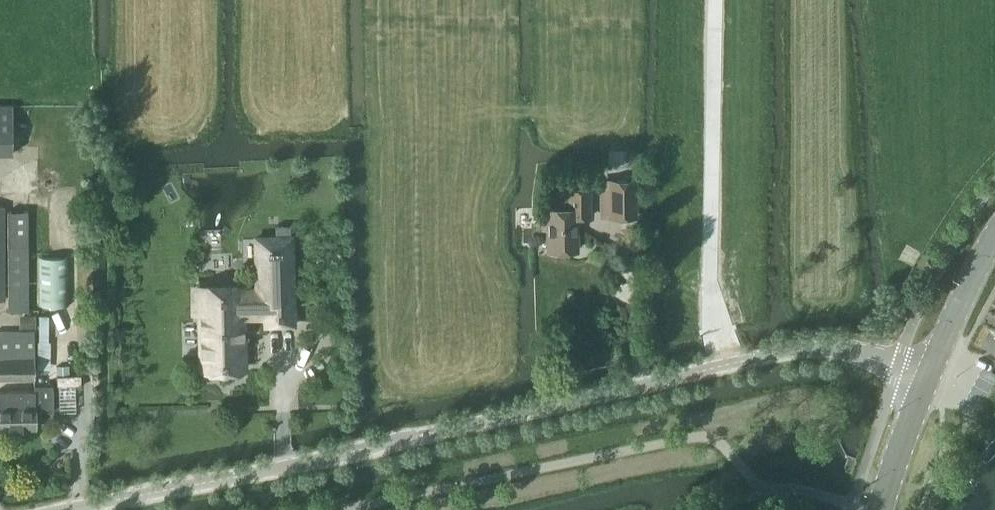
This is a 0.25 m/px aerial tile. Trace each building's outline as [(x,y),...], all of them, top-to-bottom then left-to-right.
[(13,106),(0,105),(0,154),(12,154),(13,106)] [(635,217),(635,180),(609,180),(609,217),(635,217)] [(576,218),(589,217),(589,187),(569,187),(569,191),(559,191),(559,209),(541,210),(541,229),(547,229),(547,250),(576,250),(576,218)] [(28,311),(27,246),(27,212),(7,212),(8,311),(28,311)] [(207,311),(201,311),(203,371),(243,370),(241,318),(265,318),(266,326),(293,325),(291,237),(290,237),(289,226),(275,226),(275,237),(256,238),(257,290),(241,290),(241,286),(206,286),(207,311)] [(34,357),(33,330),(0,331),(0,379),(34,379),(34,357)] [(0,392),(0,429),(35,428),(35,412),(53,411),(52,386),(34,386),(34,391),(0,392)] [(957,458),(961,447),(950,443),(946,454),(957,458)]
